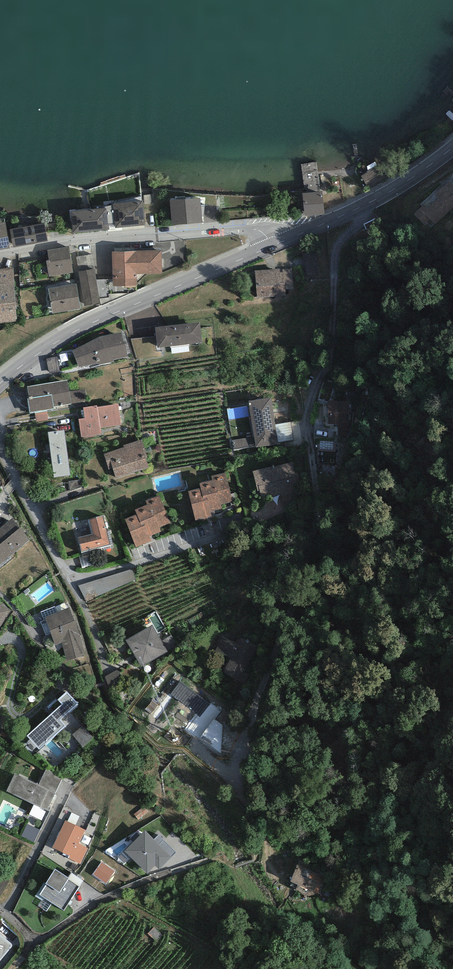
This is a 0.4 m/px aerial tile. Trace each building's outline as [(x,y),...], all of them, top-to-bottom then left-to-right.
[(383,180),(376,168),(361,176),(369,189),(383,180)] [(421,205),(422,207),(415,213),(430,229),(452,207),(452,184),(448,179),(421,205)] [(322,191),(302,193),(304,217),(324,215),(322,191)] [(172,225),(202,223),(200,197),(170,200),(172,225)] [(112,204),(113,205),(105,207),(105,208),(70,211),(72,233),(109,230),(108,225),(114,225),(115,228),(145,225),(143,201),(112,204)] [(0,222),(0,250),(10,248),(5,221),(0,222)] [(44,224),(10,230),(13,248),(48,242),(44,224)] [(73,273),(69,246),(48,250),(49,260),(46,261),(49,277),(52,276),(73,273)] [(136,251),(112,252),(113,286),(137,286),(137,274),(161,274),(161,250),(136,250),(136,251)] [(13,268),(0,269),(0,323),(17,321),(13,268)] [(283,268),(255,270),(257,297),(285,296),(285,290),(283,268)] [(292,268),(283,268),(285,290),(293,289),(292,268)] [(101,303),(94,269),(78,272),(85,306),(101,303)] [(53,314),(81,309),(76,284),(48,289),(53,314)] [(200,322),(155,327),(156,336),(157,347),(202,342),(200,322)] [(100,337),(72,351),(79,367),(98,363),(99,365),(114,362),(114,360),(128,358),(125,342),(124,342),(122,333),(100,337)] [(157,347),(156,336),(131,339),(137,362),(163,357),(160,351),(158,351),(157,347)] [(60,372),(57,356),(46,358),(49,374),(60,372)] [(29,413),(32,413),(55,409),(54,406),(71,403),(69,392),(67,380),(27,386),(29,399),(27,399),(29,410),(29,413)] [(69,392),(71,403),(87,401),(85,389),(69,392)] [(275,425),(271,398),(249,401),(254,437),(256,446),(256,448),(278,444),(278,443),(275,425)] [(347,424),(347,401),(327,402),(328,425),(347,424)] [(97,407),(97,405),(83,407),(85,419),(79,419),(81,437),(101,434),(100,428),(121,425),(118,404),(97,407)] [(47,412),(35,414),(36,422),(48,420),(47,412)] [(275,425),(278,443),(293,440),(291,422),(275,425)] [(70,475),(64,430),(48,432),(54,477),(70,475)] [(234,450),(256,446),(254,437),(232,440),(234,450)] [(116,478),(149,467),(146,458),(148,458),(143,442),(142,439),(140,440),(124,445),(124,448),(108,453),(104,454),(109,470),(113,469),(116,478)] [(336,442),(319,441),(318,450),(336,451),(336,442)] [(260,502),(299,492),(292,462),(252,472),(260,502)] [(200,483),(201,488),(188,491),(195,520),(212,517),(210,511),(222,509),(221,504),(232,502),(225,473),(211,476),(212,480),(200,483)] [(84,480),(69,481),(70,491),(85,486),(84,480)] [(170,523),(159,495),(146,501),(147,505),(135,510),(137,514),(125,519),(136,547),(151,541),(150,536),(161,532),(159,527),(170,523)] [(93,534),(78,538),(81,552),(110,545),(103,516),(89,520),(93,534)] [(30,540),(12,518),(0,528),(0,564),(30,540)] [(166,545),(182,543),(181,533),(164,535),(166,545)] [(0,604),(0,628),(11,610),(0,604)] [(80,635),(69,607),(45,617),(56,645),(62,642),(66,661),(85,656),(80,635)] [(168,652),(152,625),(125,641),(141,668),(168,652)] [(233,649),(224,673),(250,683),(260,659),(233,649)] [(108,682),(122,676),(119,669),(106,674),(108,682)] [(210,704),(180,682),(170,695),(200,718),(210,704)] [(67,692),(58,700),(62,705),(27,736),(39,749),(65,726),(60,720),(78,703),(67,692)] [(223,726),(213,720),(201,738),(221,753),(223,726)] [(93,738),(82,726),(72,735),(83,747),(93,738)] [(46,769),(39,784),(56,792),(62,780),(46,769)] [(55,793),(16,775),(8,791),(47,809),(55,793)] [(67,822),(55,847),(71,854),(70,858),(80,863),(86,849),(77,845),(84,830),(67,822)] [(39,830),(28,825),(22,836),(34,842),(39,830)] [(154,840),(145,831),(126,850),(147,872),(155,864),(160,868),(176,852),(159,835),(154,840)] [(114,871),(102,863),(94,874),(106,883),(114,871)] [(327,877),(297,864),(290,881),(292,882),(290,887),(307,896),(317,893),(320,894),(327,877)] [(78,886),(56,870),(38,895),(60,910),(78,886)] [(0,935),(0,961),(12,945),(0,935)]
